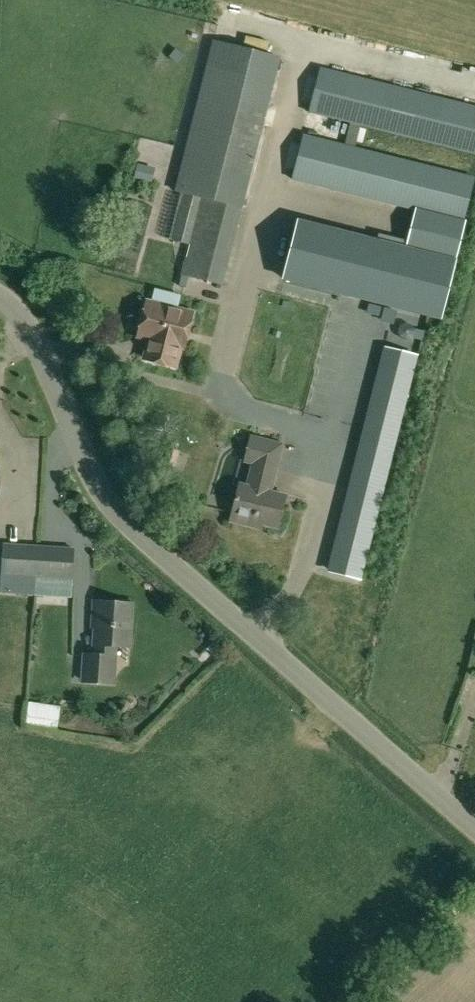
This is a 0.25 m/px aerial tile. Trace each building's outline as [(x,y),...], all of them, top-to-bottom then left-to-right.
[(281,58),(212,40),(175,192),(185,195),(202,199),(203,197),(242,207),(281,58)] [(322,68),(311,111),(474,153),(474,107),(322,68)] [(360,124),(352,122),(346,145),(303,134),(292,178),(464,221),(474,178),(354,147),(360,124)] [(134,178),(150,182),(154,168),(137,164),(134,178)] [(202,199),(185,195),(173,240),(191,244),(202,199)] [(242,207),(203,197),(202,199),(191,244),(183,275),(222,285),(242,207)] [(439,318),(454,260),(382,242),(333,230),(298,221),(284,279),(439,318)] [(183,347),(192,314),(147,303),(146,309),(143,310),(139,323),(141,326),(139,336),(150,339),(145,359),(175,367),(179,348),(182,349),(182,347),(183,347)] [(245,462),(253,463),(247,486),(239,484),(230,521),(233,522),(234,522),(252,527),(253,522),(278,528),(286,496),(265,491),(268,482),(273,483),(282,444),(251,437),(245,462)] [(160,468),(168,470),(172,471),(178,451),(166,447),(160,468)] [(378,507),(347,498),(330,569),(361,577),(378,507)] [(3,543),(0,591),(0,592),(35,594),(36,578),(38,545),(3,543)] [(75,548),(38,545),(36,578),(73,580),(75,548)] [(97,656),(86,655),(84,681),(114,682),(116,645),(129,646),(131,623),(127,623),(128,604),(95,602),(94,626),(99,627),(97,656)]
